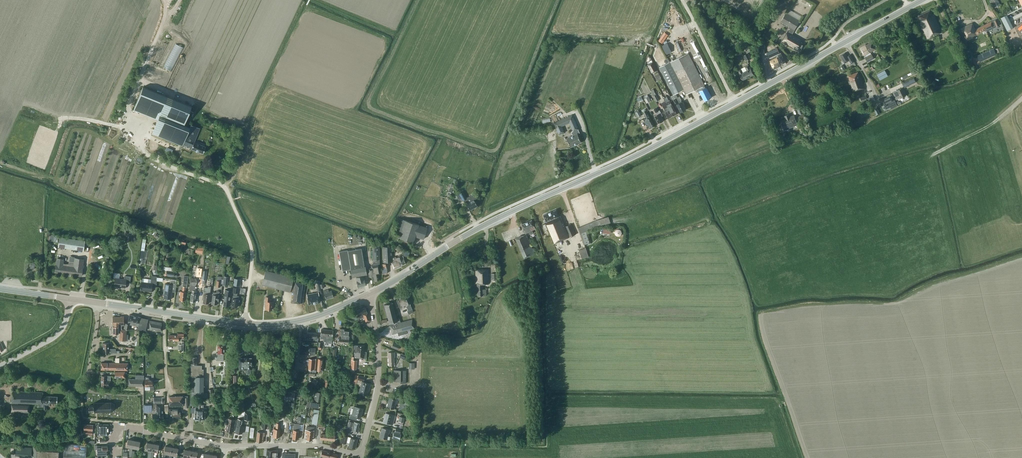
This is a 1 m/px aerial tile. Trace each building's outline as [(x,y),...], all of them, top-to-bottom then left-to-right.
[(942,32),(933,14),(932,14),(930,10),(918,16),(921,22),(920,23),(927,39),(942,32)] [(792,34),(800,21),(791,16),(791,15),(786,13),(781,22),(791,28),(788,32),(788,31),(782,42),(799,52),(805,42),(800,39),(801,39),(792,34)] [(1009,27),(1012,26),(1007,15),(1000,18),(1007,31),(1010,30),(1009,27)] [(993,20),(983,25),(986,31),(999,25),(997,19),(994,21),(993,20)] [(986,31),(983,25),(975,29),(972,23),(961,28),(967,40),(974,37),(973,36),(985,30),(985,31),(986,31)] [(163,42),(153,62),(158,64),(168,44),(163,42)] [(866,44),(859,47),(864,56),(865,55),(866,57),(871,54),(870,52),(876,49),(872,42),(866,45),(866,44)] [(171,70),(182,47),(174,43),(162,66),(171,70)] [(780,53),(777,48),(767,52),(770,58),(776,55),(777,57),(770,60),(775,69),(781,66),(781,65),(786,62),(781,52),(780,53)] [(993,48),(977,55),(980,61),(996,54),(993,48)] [(688,53),(670,62),(684,90),(686,94),(704,85),(688,53)] [(843,61),(844,63),(849,60),(851,64),(854,62),(850,54),(847,56),(845,53),(840,55),(844,61),(843,61)] [(868,62),(874,58),(872,54),(871,54),(866,57),(865,57),(868,62)] [(648,64),(652,73),(657,70),(653,61),(648,64)] [(673,95),(684,90),(670,62),(659,67),(673,95)] [(742,80),(754,74),(751,68),(750,69),(748,65),(738,70),(740,74),(739,74),(742,80)] [(877,75),(880,80),(888,75),(885,70),(877,75)] [(849,82),(850,85),(851,84),(854,92),(865,88),(861,77),(860,78),(858,72),(848,75),(850,79),(849,79),(850,81),(849,82)] [(915,81),(913,78),(903,83),(904,87),(915,81)] [(705,87),(704,85),(699,88),(700,90),(705,100),(711,97),(706,87),(705,87)] [(203,153),(205,146),(194,142),(200,128),(191,124),(190,127),(184,125),(191,106),(143,86),(133,110),(134,110),(136,106),(160,115),(152,134),(182,146),(183,144),(192,147),(191,148),(203,153)] [(893,92),(896,99),(900,97),(901,98),(906,95),(902,88),(897,90),(893,92)] [(651,90),(656,101),(659,100),(654,89),(651,90)] [(666,102),(673,116),(677,114),(673,106),(672,107),(671,104),(672,104),(670,99),(669,100),(667,96),(664,98),(664,99),(666,102)] [(677,104),(681,112),(686,110),(683,105),(684,105),(683,101),(681,102),(681,101),(681,100),(680,96),(673,100),(675,103),(676,103),(677,104)] [(897,105),(894,100),(893,101),(891,96),(884,99),(882,100),(883,102),(886,108),(890,106),(891,108),(897,105)] [(672,116),(673,116),(666,102),(662,104),(665,111),(664,111),(665,114),(666,113),(668,118),(672,116)] [(122,112),(124,107),(119,104),(116,109),(122,112)] [(655,116),(658,123),(663,121),(661,116),(663,116),(660,110),(658,111),(657,108),(654,109),(656,112),(657,114),(655,116)] [(648,125),(649,128),(654,126),(646,110),(643,112),(646,118),(644,120),(647,126),(648,125)] [(784,116),(785,119),(780,121),(783,131),(789,129),(787,124),(792,122),(793,125),(797,123),(796,120),(794,115),(790,117),(789,114),(784,116)] [(566,125),(563,119),(554,123),(559,135),(565,132),(562,126),(566,125)] [(571,147),(581,142),(578,134),(580,133),(578,129),(579,129),(577,124),(577,125),(576,125),(576,127),(572,129),(573,131),(572,132),(573,135),(567,138),(571,147)] [(474,193),(466,197),(463,191),(459,194),(463,201),(463,200),(464,202),(465,202),(469,210),(477,206),(474,200),(477,198),(474,193)] [(545,221),(554,243),(575,233),(571,224),(565,227),(560,216),(559,216),(556,210),(543,215),(546,221),(545,221)] [(399,237),(413,242),(415,236),(423,239),(427,227),(419,225),(419,224),(398,218),(394,232),(400,234),(399,237)] [(588,230),(600,226),(599,219),(578,227),(580,233),(584,245),(590,242),(587,234),(589,233),(588,230)] [(522,224),(526,233),(529,232),(530,234),(534,233),(532,230),(536,229),(532,220),(522,224)] [(516,238),(524,257),(534,253),(526,234),(516,238)] [(58,247),(83,251),(85,241),(60,237),(58,247)] [(373,248),(372,248),(373,265),(371,266),(372,268),(368,268),(370,277),(372,277),(373,281),(378,280),(377,274),(380,274),(378,264),(379,264),(379,254),(379,244),(373,244),(373,248)] [(384,268),(389,266),(388,262),(391,262),(394,269),(400,267),(400,265),(406,263),(403,258),(402,255),(396,257),(396,256),(392,258),(391,246),(382,246),(383,260),(384,263),(382,264),(384,268)] [(347,250),(339,251),(342,270),(350,269),(352,277),(366,274),(365,266),(364,266),(361,248),(348,250),(347,250)] [(55,272),(82,275),(83,268),(82,268),(83,259),(75,258),(74,265),(63,263),(63,259),(57,258),(56,265),(55,272)] [(489,283),(488,269),(475,269),(475,282),(477,282),(477,296),(485,295),(485,289),(483,289),(482,283),(489,283)] [(290,292),(290,291),(293,292),(296,282),(293,281),(294,277),(266,270),(262,284),(290,292)] [(357,281),(356,281),(358,287),(365,285),(364,279),(363,275),(356,277),(357,281)] [(126,283),(130,284),(130,277),(124,276),(124,279),(115,278),(114,286),(119,287),(125,288),(126,283)] [(141,282),(140,291),(151,292),(152,287),(156,287),(157,280),(156,280),(157,277),(152,276),(151,279),(150,283),(141,282)] [(163,294),(164,294),(164,298),(171,299),(173,285),(175,285),(176,280),(170,279),(170,284),(165,284),(163,294)] [(305,281),(296,280),(296,282),(293,292),(293,295),(292,302),(302,303),(305,283),(305,281)] [(328,289),(323,291),(326,299),(333,297),(331,290),(329,291),(328,289)] [(219,295),(219,291),(216,291),(216,292),(213,292),(211,304),(213,304),(214,305),(215,305),(216,304),(217,304),(217,301),(218,301),(219,295)] [(320,302),(318,292),(307,294),(308,304),(320,302)] [(412,309),(410,304),(406,294),(405,295),(404,294),(402,295),(402,296),(397,298),(397,300),(396,300),(400,308),(404,306),(405,307),(406,306),(408,311),(407,311),(409,314),(413,312),(412,309)] [(269,301),(269,299),(270,299),(270,297),(266,296),(265,304),(266,304),(265,309),(272,310),(272,305),(273,305),(273,301),(269,301)] [(392,302),(390,303),(389,302),(387,302),(387,303),(384,304),(390,325),(398,323),(400,322),(399,319),(397,319),(392,302)] [(356,311),(359,319),(364,317),(366,322),(367,325),(370,325),(369,321),(370,320),(365,307),(356,311)] [(125,323),(124,329),(125,329),(127,329),(129,329),(130,324),(137,326),(139,317),(129,315),(127,324),(125,323)] [(121,325),(124,325),(124,316),(121,316),(121,317),(113,317),(113,325),(113,334),(118,334),(118,332),(119,333),(119,340),(126,341),(126,330),(127,330),(127,329),(125,329),(122,329),(121,329),(121,325)] [(148,319),(139,317),(137,326),(138,326),(137,330),(146,331),(148,319)] [(390,325),(392,334),(398,332),(398,335),(407,333),(406,330),(414,328),(412,319),(400,322),(398,323),(390,325)] [(149,320),(150,328),(162,331),(161,323),(149,320)] [(340,328),(339,335),(342,335),(341,338),(339,338),(338,343),(348,344),(349,336),(348,336),(349,330),(345,329),(345,328),(340,328)] [(333,330),(321,329),(320,337),(324,337),(323,338),(332,339),(333,330)] [(103,343),(103,353),(116,353),(116,348),(109,348),(109,343),(103,343)] [(308,348),(309,345),(303,344),(302,354),(309,354),(315,355),(315,348),(308,348)] [(225,345),(218,345),(218,352),(216,352),(216,360),(223,361),(223,354),(225,354),(225,345)] [(364,346),(354,345),(354,348),(355,349),(354,357),(358,357),(366,358),(366,352),(365,352),(363,352),(364,346)] [(246,374),(250,374),(250,370),(251,370),(251,358),(246,358),(246,357),(244,357),(244,358),(239,358),(239,370),(246,370),(246,374)] [(201,365),(192,365),(191,376),(192,376),(191,397),(208,397),(208,393),(203,392),(203,376),(203,371),(201,371),(201,365)] [(394,370),(394,376),(394,381),(400,381),(400,383),(406,383),(406,370),(400,370),(394,370)] [(101,386),(110,386),(111,376),(101,375),(101,386)] [(135,379),(129,379),(129,385),(143,386),(143,387),(144,375),(135,375),(135,379)] [(154,386),(152,386),(152,380),(149,380),(149,379),(149,378),(146,377),(145,378),(145,386),(150,386),(150,390),(151,390),(154,390),(154,386)] [(359,393),(367,395),(369,388),(371,384),(362,381),(359,393)] [(50,405),(50,402),(57,403),(57,396),(49,396),(43,396),(43,392),(12,391),(11,412),(29,412),(30,405),(18,404),(18,403),(40,404),(39,406),(44,406),(44,408),(46,409),(46,405),(50,405)] [(391,398),(389,398),(387,407),(394,409),(395,403),(397,404),(398,400),(400,400),(400,397),(392,395),(391,398)] [(169,396),(169,406),(183,405),(183,403),(182,396),(169,396)] [(195,413),(195,419),(204,419),(205,413),(206,414),(206,407),(201,407),(201,401),(198,401),(197,407),(195,407),(195,413)] [(94,409),(94,412),(111,411),(115,409),(115,408),(114,408),(115,404),(114,404),(111,402),(93,403),(94,405),(89,405),(89,410),(94,409)] [(152,413),(152,420),(163,419),(163,403),(143,404),(144,412),(156,412),(156,413),(152,413)] [(363,408),(354,406),(352,415),(350,414),(349,418),(356,420),(357,416),(361,417),(363,408)] [(176,418),(180,418),(180,412),(179,412),(179,408),(170,409),(170,419),(176,419),(176,418)] [(317,425),(319,410),(314,409),(311,424),(317,425)] [(383,422),(393,424),(395,415),(385,413),(383,422)] [(232,432),(234,419),(228,418),(226,431),(232,432)] [(352,426),(353,426),(352,431),(358,432),(359,428),(358,427),(359,423),(354,422),(354,423),(353,423),(353,422),(349,421),(348,426),(352,426)] [(84,424),(84,430),(83,434),(92,434),(93,425),(84,424)] [(98,435),(108,435),(108,424),(98,424),(98,435)] [(278,424),(277,437),(285,438),(286,425),(278,424)] [(306,430),(306,434),(307,434),(306,440),(311,440),(312,436),(313,436),(314,430),(314,427),(311,427),(310,430),(306,430)] [(382,428),(379,437),(387,439),(388,433),(389,433),(390,430),(382,428)] [(256,441),(263,442),(263,436),(264,436),(265,432),(257,431),(256,441)] [(349,442),(348,447),(355,448),(357,439),(350,438),(351,437),(348,436),(346,442),(349,442)] [(33,445),(33,456),(35,456),(34,457),(68,457),(86,457),(86,444),(64,443),(63,447),(33,445),(34,445),(33,445)] [(153,443),(150,457),(153,457),(154,451),(157,452),(159,444),(153,443)] [(97,455),(107,454),(107,449),(108,449),(107,445),(97,446),(97,445),(95,445),(95,449),(97,449),(97,455)] [(165,453),(169,454),(170,454),(172,447),(165,446),(164,453),(163,453),(162,457),(165,457),(165,453)] [(15,455),(31,456),(32,448),(16,447),(15,455)] [(170,454),(169,454),(169,457),(171,457),(172,455),(177,456),(178,448),(172,447),(170,454)] [(189,457),(190,457),(191,450),(185,449),(183,457),(183,456),(182,457),(185,457),(189,457)] [(339,454),(322,450),(320,456),(325,457),(338,457),(339,454)]
